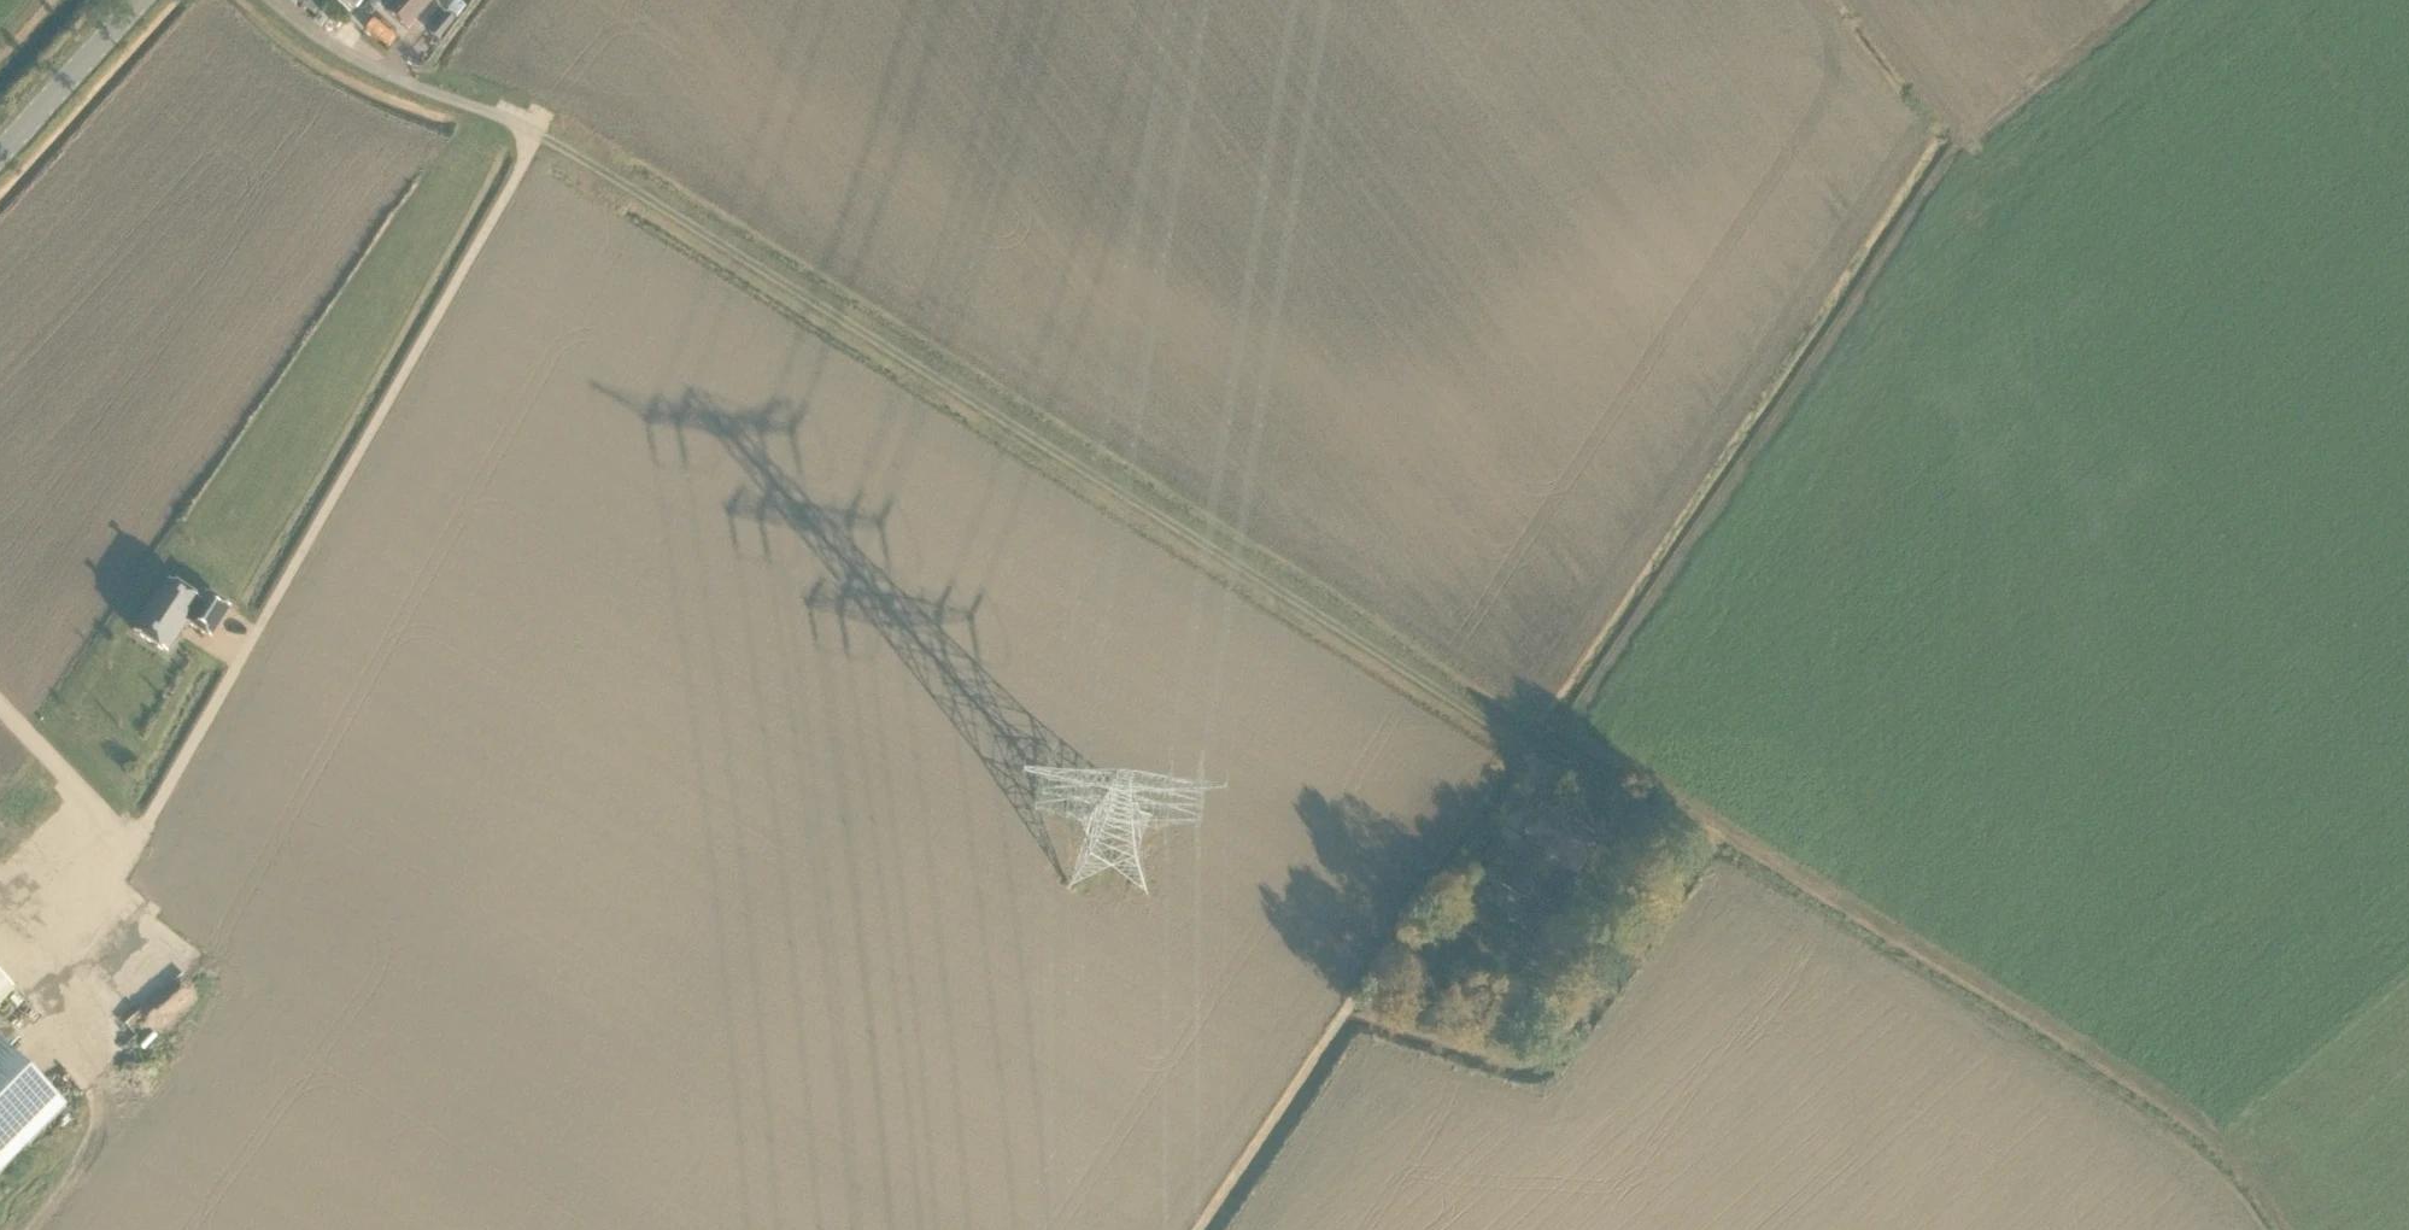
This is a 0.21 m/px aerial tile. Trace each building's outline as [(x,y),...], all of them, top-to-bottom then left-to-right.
[(358,13),(367,0),(341,0),(358,13)] [(389,12),(408,29),(433,0),(400,0),(389,12)] [(446,14),(429,33),(438,41),(454,21),(446,14)] [(211,638),(231,608),(206,593),(201,601),(170,580),(136,632),(168,654),(188,623),(211,638)] [(1551,859),(1578,875),(1596,843),(1570,828),(1572,824),(1541,806),(1524,834),(1528,837),(1515,859),(1502,851),(1506,844),(1496,838),(1483,861),(1490,864),(1480,881),(1497,892),(1502,885),(1527,899),(1551,859)] [(1593,922),(1593,933),(1608,932),(1608,921),(1593,922)] [(15,992),(0,977),(0,1007),(15,992)] [(66,1106),(0,1041),(0,1174),(66,1106)]
